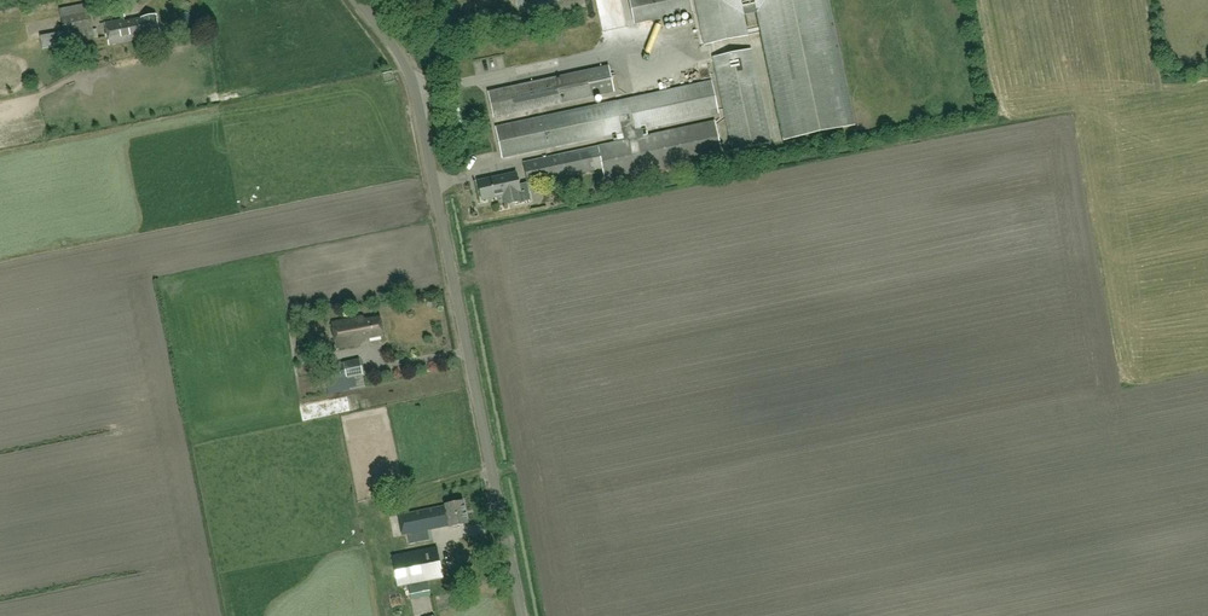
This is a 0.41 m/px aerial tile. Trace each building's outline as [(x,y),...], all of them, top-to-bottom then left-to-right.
[(634,24),(693,12),(690,0),(629,0),(634,24)] [(828,0),(695,0),(705,45),(748,36),(744,15),(758,12),(785,140),(855,125),(828,0)] [(88,2),(59,7),(66,43),(95,37),(88,2)] [(124,17),(104,21),(109,45),(146,37),(146,38),(160,35),(156,14),(124,20),(124,17)] [(56,31),(42,33),(46,49),(60,46),(56,31)] [(751,50),(713,58),(733,151),(771,143),(751,50)] [(495,116),(614,91),(609,66),(489,92),(495,116)] [(722,153),(715,121),(648,135),(647,131),(646,131),(645,129),(718,113),(711,81),(616,102),(616,100),(496,127),(503,157),(623,132),(623,133),(613,135),(614,140),(624,138),(625,140),(598,146),(524,162),(529,184),(602,168),(604,179),(722,153)] [(506,205),(512,204),(520,202),(530,200),(526,184),(519,185),(516,174),(478,182),(482,200),(503,195),(506,205)] [(364,315),(332,321),(337,348),(361,343),(360,339),(383,335),(379,317),(364,319),(364,315)] [(344,362),(347,378),(363,374),(359,359),(344,362)] [(445,505),(443,505),(397,514),(401,535),(450,526),(468,522),(463,500),(445,504),(445,505)] [(398,585),(425,580),(443,576),(437,546),(392,555),(398,585)]
